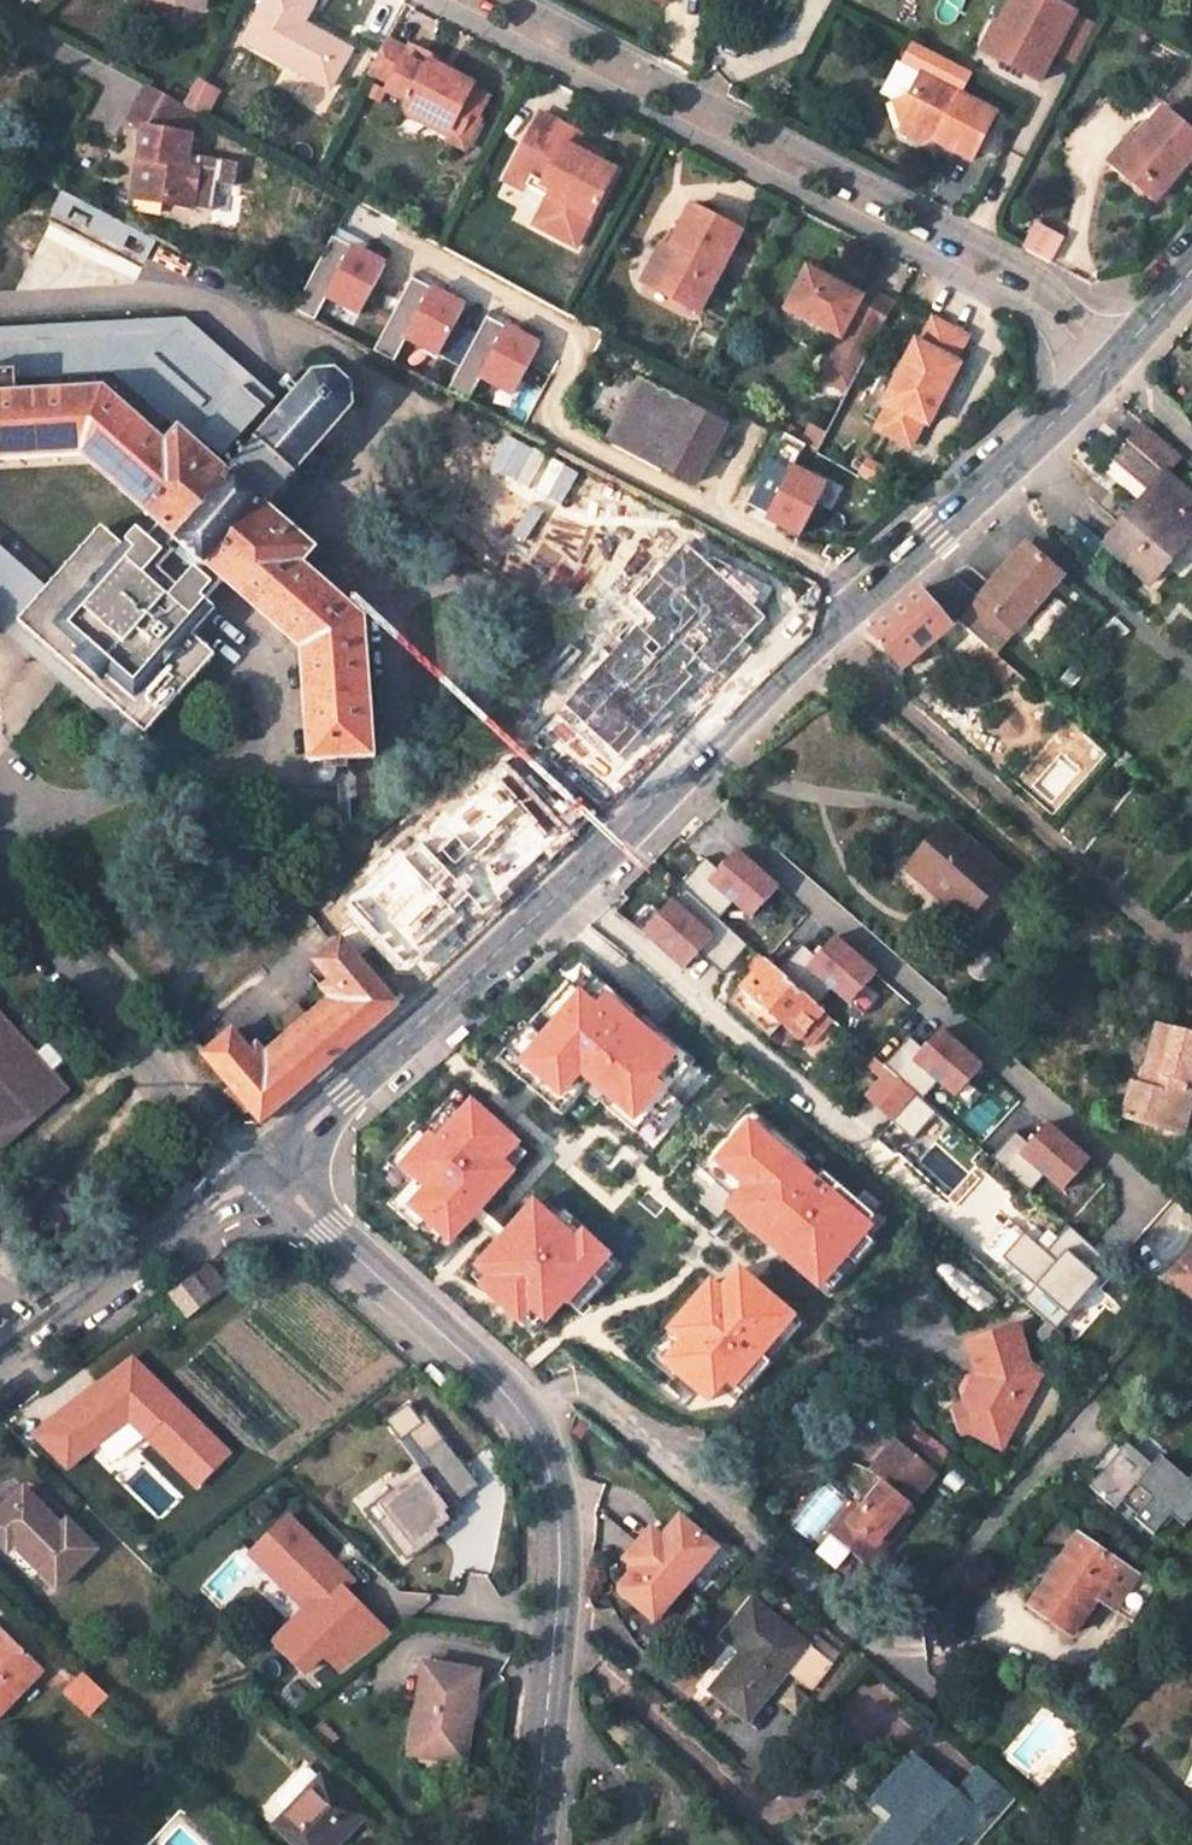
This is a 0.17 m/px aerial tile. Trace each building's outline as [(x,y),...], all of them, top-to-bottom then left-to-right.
[(173,0),(156,0),(151,19),(178,27),(185,3),(173,0)] [(210,10),(212,0),(173,0),(185,3),(210,10)] [(337,85),(357,49),(308,21),(320,0),(276,0),(255,38),(337,85)] [(1058,59),(1079,19),(1081,16),(1048,0),(1022,0),(1006,29),(1001,27),(986,55),(1045,84),(1058,59)] [(1079,71),(1101,30),(1079,19),(1058,59),(1079,71)] [(462,64),(441,52),(444,46),(422,34),(419,40),(397,29),(381,60),(406,73),(401,81),(425,92),(422,98),(478,128),(487,109),(490,111),(491,111),(503,90),(486,81),(488,77),(462,64)] [(466,58),(445,46),(444,46),(441,52),(462,64),(466,58)] [(919,96),(899,104),(913,132),(931,126),(946,134),(942,140),(978,158),(1001,112),(931,74),(919,96)] [(194,164),(183,162),(187,130),(190,106),(141,80),(121,115),(138,123),(133,156),(139,157),(138,168),(130,170),(128,184),(160,188),(159,198),(188,202),(194,164)] [(190,107),(211,118),(224,93),(203,82),(190,107)] [(478,128),(422,98),(414,110),(479,145),(496,113),(491,111),(490,111),(487,109),(478,128)] [(613,155),(585,140),(590,129),(592,126),(547,103),(512,164),(534,177),(538,168),(558,180),(532,227),(580,252),(627,162),(613,155)] [(1191,164),(1191,130),(1167,109),(1139,143),(1134,139),(1114,162),(1162,201),(1191,164)] [(618,143),(590,129),(585,140),(613,155),(618,143)] [(127,194),(159,198),(160,188),(128,184),(127,194)] [(702,319),(747,235),(699,208),(678,250),(688,254),(665,298),(702,319)] [(1039,223),(1026,248),(1057,264),(1071,239),(1039,223)] [(294,308),(314,319),(326,297),(357,314),(384,265),(332,237),(294,308)] [(666,244),(644,286),(665,298),(688,254),(678,250),(666,244)] [(864,294),(808,264),(783,312),(842,343),(853,320),(883,334),(902,299),(871,283),(864,294)] [(374,351),(394,362),(406,340),(438,356),(464,307),(413,279),(374,351)] [(448,390),(468,401),(480,378),(512,395),(539,346),(487,318),(448,390)] [(851,397),(883,334),(853,320),(842,343),(822,383),(851,397)] [(942,403),(953,382),(962,364),(958,362),(972,337),(955,328),(940,320),(925,346),(918,342),(886,400),(894,404),(881,428),(913,446),(926,419),(932,422),(942,403)] [(227,453),(267,407),(180,330),(139,375),(189,420),(227,453)] [(224,580),(271,622),(303,650),(309,762),(373,758),(366,618),(304,565),(317,551),(269,508),(298,474),(296,471),(352,406),(351,389),(334,375),(319,375),(261,440),(258,439),(228,472),(180,429),(167,444),(118,399),(105,388),(19,392),(18,368),(0,369),(0,460),(83,455),(163,526),(224,580)] [(180,429),(189,420),(139,375),(118,399),(167,444),(180,429)] [(953,382),(942,403),(949,407),(961,385),(953,382)] [(648,389),(638,408),(630,404),(611,441),(697,488),(726,430),(648,389)] [(1165,473),(1182,453),(1144,422),(1118,453),(1112,460),(1149,492),(1104,546),(1150,585),(1191,535),(1191,496),(1165,473)] [(772,427),(732,502),(751,513),(753,510),(802,536),(828,486),(796,469),(808,446),(772,427)] [(582,682),(566,699),(510,758),(523,770),(429,860),(419,849),(386,880),(396,891),(373,913),(367,905),(336,934),(340,938),(316,961),(333,979),(322,988),(330,999),(306,1019),(292,1032),(266,1054),(258,1044),(249,1051),(232,1032),(205,1055),(262,1122),(394,1008),(449,959),(591,825),(588,822),(599,812),(578,793),(765,597),(732,565),(712,587),(660,536),(500,452),(469,440),(459,457),(466,461),(444,502),(460,511),(455,519),(589,591),(593,581),(605,587),(599,600),(630,630),(615,647),(608,640),(574,675),(582,682)] [(876,444),(860,474),(882,487),(899,457),(876,444)] [(136,745),(204,666),(180,644),(201,620),(194,613),(224,580),(163,526),(139,553),(128,543),(120,553),(115,558),(92,538),(10,631),(136,745)] [(115,558),(120,553),(97,532),(92,538),(115,558)] [(959,621),(987,646),(994,652),(1060,577),(1025,547),(997,579),(959,621)] [(605,587),(593,581),(589,591),(599,600),(605,587)] [(945,631),(976,659),(987,646),(959,621),(955,618),(950,622),(923,589),(896,612),(871,632),(902,667),(945,631)] [(803,621),(801,607),(784,609),(787,625),(803,621)] [(1004,661),(994,672),(1029,703),(1039,691),(1004,661)] [(1005,875),(945,823),(906,868),(965,921),(1005,875)] [(752,917),(779,881),(734,846),(718,867),(706,857),(686,884),(723,912),(732,901),(752,917)] [(367,905),(373,913),(396,891),(386,880),(363,901),(367,905)] [(680,966),(715,933),(675,892),(641,926),(680,966)] [(726,930),(708,954),(726,967),(744,944),(726,930)] [(833,931),(805,967),(850,1002),(878,967),(833,931)] [(816,1019),(824,1010),(768,961),(732,1001),(770,1034),(781,1022),(800,1037),(816,1019)] [(631,1120),(688,1060),(609,986),(596,1000),(581,985),(516,1055),(560,1096),(582,1073),(631,1120)] [(283,1022),(292,1032),(306,1019),(297,1009),(283,1022)] [(2,1152),(69,1093),(0,1015),(0,1151),(2,1152)] [(800,1037),(808,1045),(824,1025),(816,1019),(800,1037)] [(1191,1070),(1191,1029),(1155,1020),(1139,1079),(1130,1077),(1119,1114),(1164,1126),(1169,1108),(1186,1112),(1191,1089),(1191,1079),(1190,1079),(1191,1070)] [(924,1095),(937,1079),(956,1095),(985,1061),(941,1024),(922,1047),(910,1037),(887,1063),(924,1095)] [(859,1091),(893,1121),(918,1092),(884,1063),(859,1091)] [(507,1155),(522,1139),(466,1087),(396,1163),(421,1186),(405,1203),(448,1243),(520,1167),(507,1155)] [(1186,1112),(1169,1108),(1164,1126),(1181,1130),(1186,1112)] [(1018,1131),(996,1155),(1031,1186),(1042,1173),(1061,1189),(1091,1155),(1048,1117),(1028,1140),(1018,1131)] [(613,1250),(581,1222),(575,1229),(533,1193),(466,1270),(521,1317),(531,1307),(549,1322),(613,1250)] [(931,1223),(912,1244),(915,1246),(933,1225),(931,1223)] [(1058,1322),(1107,1265),(1065,1229),(1048,1249),(1025,1229),(1003,1254),(1037,1284),(1027,1295),(1058,1322)] [(777,1255),(733,1242),(712,1314),(735,1320),(756,1326),(751,1345),(779,1352),(790,1315),(794,1316),(818,1230),(777,1255)] [(1169,1275),(1191,1295),(1191,1248),(1169,1275)] [(193,1276),(169,1294),(188,1318),(212,1300),(210,1299),(227,1286),(211,1266),(195,1278),(193,1276)] [(779,1369),(794,1316),(790,1315),(779,1352),(751,1345),(756,1326),(735,1320),(728,1355),(779,1369)] [(960,1388),(965,1405),(972,1403),(979,1426),(1007,1440),(1042,1370),(1030,1365),(1018,1325),(969,1339),(978,1370),(966,1374),(960,1388)] [(965,1405),(956,1408),(963,1431),(969,1429),(1004,1447),(1007,1440),(979,1426),(972,1403),(965,1405)] [(940,1468),(900,1436),(873,1469),(888,1480),(861,1513),(857,1518),(890,1546),(916,1514),(908,1508),(940,1468)] [(480,1483),(446,1438),(425,1454),(431,1462),(379,1501),(388,1512),(378,1520),(406,1557),(440,1531),(438,1529),(452,1518),(445,1509),(480,1483)] [(1191,1479),(1163,1453),(1155,1462),(1130,1439),(1091,1482),(1115,1504),(1126,1492),(1141,1506),(1134,1513),(1152,1531),(1170,1512),(1184,1526),(1191,1517),(1191,1477),(1191,1479)] [(59,1580),(97,1541),(68,1513),(62,1519),(26,1482),(0,1509),(0,1535),(36,1570),(42,1564),(59,1580)] [(861,1513),(854,1508),(838,1527),(878,1561),(890,1546),(857,1518),(861,1513)] [(325,1653),(341,1668),(382,1636),(343,1595),(356,1582),(291,1517),(255,1553),(310,1609),(277,1641),(307,1671),(325,1653)] [(719,1550),(682,1519),(665,1541),(654,1531),(628,1562),(638,1571),(623,1589),(623,1595),(657,1623),(719,1550)] [(1139,1575),(1077,1533),(1030,1603),(1074,1633),(1099,1596),(1135,1620),(1148,1600),(1130,1588),(1139,1575)] [(745,1653),(713,1695),(749,1722),(788,1670),(811,1689),(833,1661),(752,1600),(723,1637),(745,1653)] [(48,1668),(0,1620),(0,1718),(48,1668)] [(461,1755),(477,1665),(422,1657),(408,1746),(461,1755)] [(84,1671),(65,1691),(88,1714),(107,1695),(84,1671)] [(910,1755),(875,1795),(897,1814),(871,1844),(952,1844),(963,1832),(973,1841),(1011,1796),(976,1768),(955,1793),(910,1755)] [(322,1772),(273,1823),(297,1844),(335,1844),(365,1814),(322,1772)] [(1180,1813),(1173,1821),(1188,1837),(1191,1833),(1191,1825),(1180,1813)]
